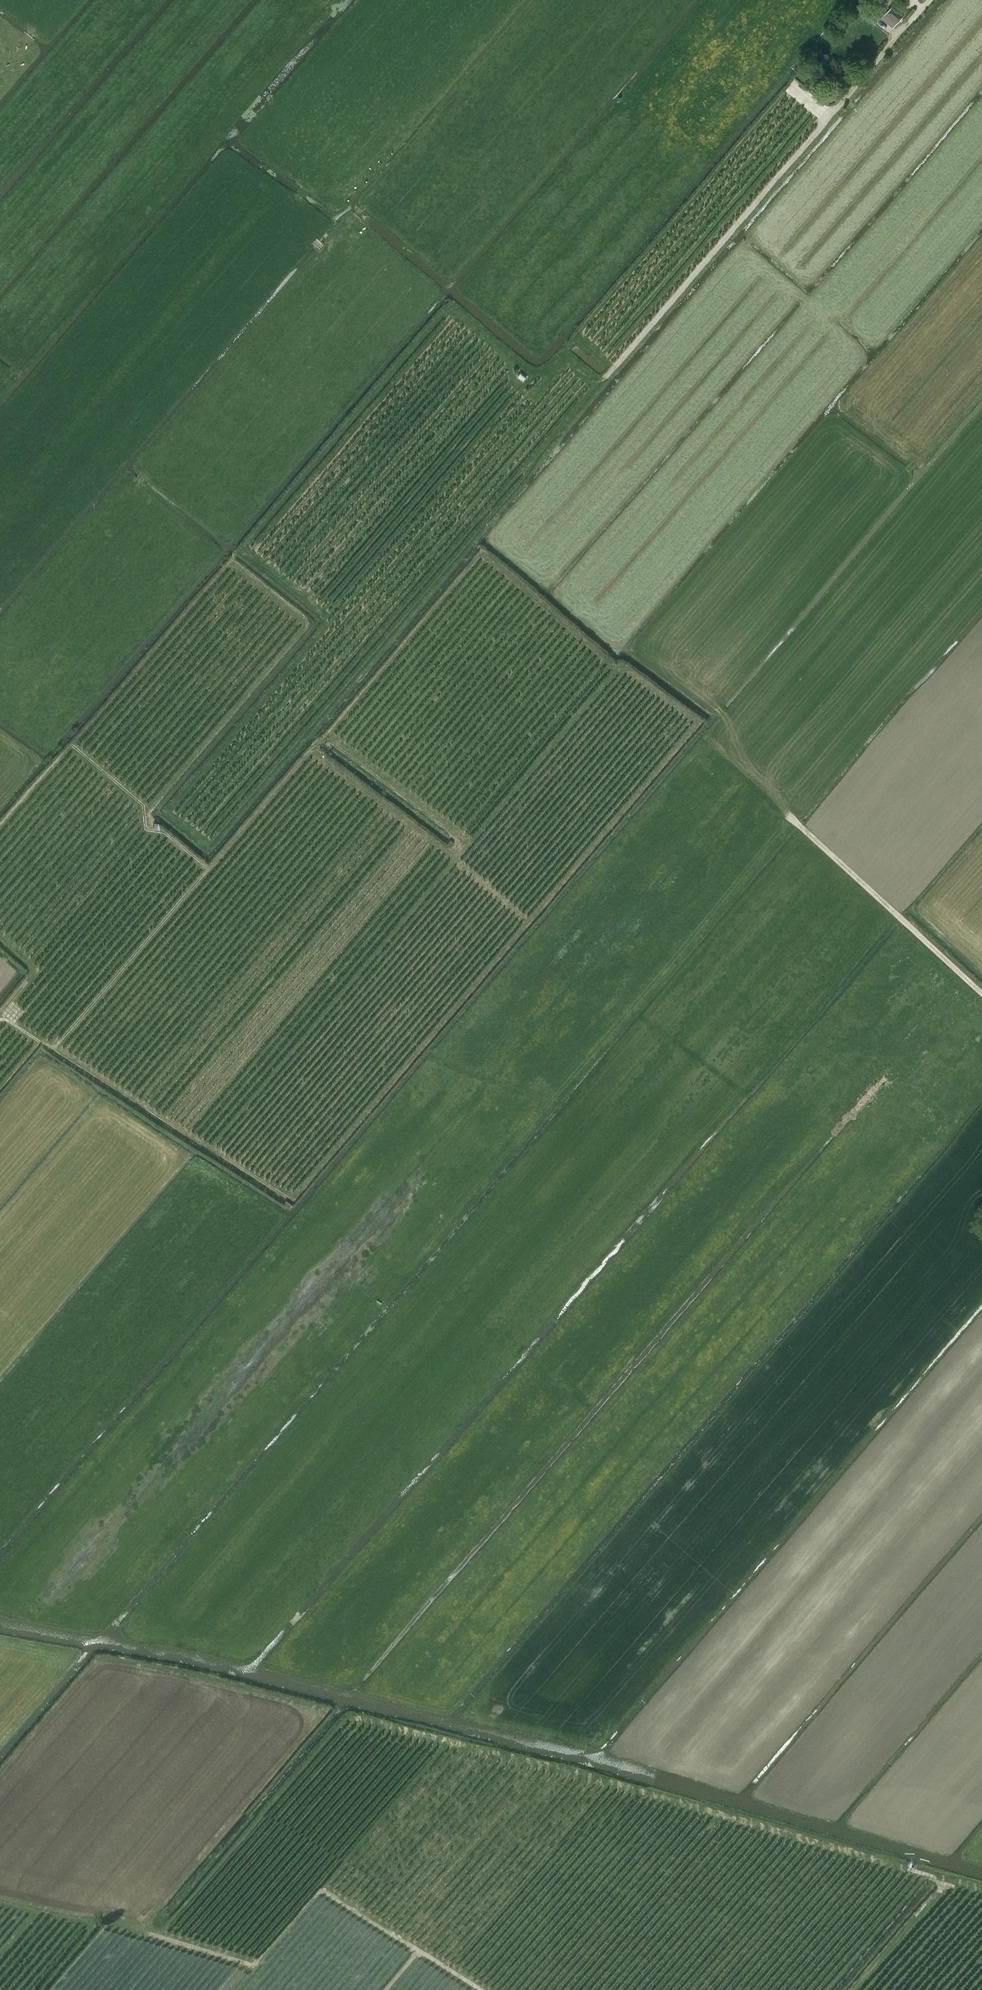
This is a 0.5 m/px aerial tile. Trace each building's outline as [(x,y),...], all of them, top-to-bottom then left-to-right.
[(885,14),(881,17),(887,22),(893,27),(896,24),(905,13),(894,3),(885,14)]
